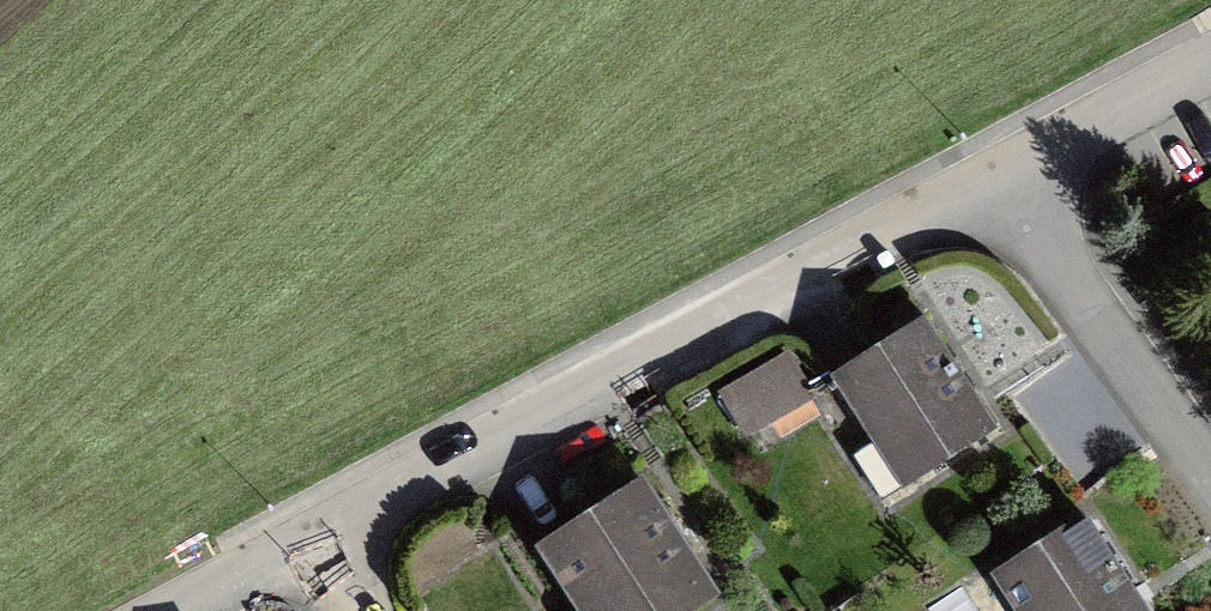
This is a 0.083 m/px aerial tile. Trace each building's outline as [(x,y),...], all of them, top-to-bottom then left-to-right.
[(923,317),(832,375),(904,487),(995,428),(923,317)] [(787,355),(724,391),(745,429),(809,392),(787,355)] [(714,592),(641,482),(541,547),(582,610),(685,610),(714,592)] [(1083,514),(992,572),(1017,610),(1146,610),(1083,514)]
